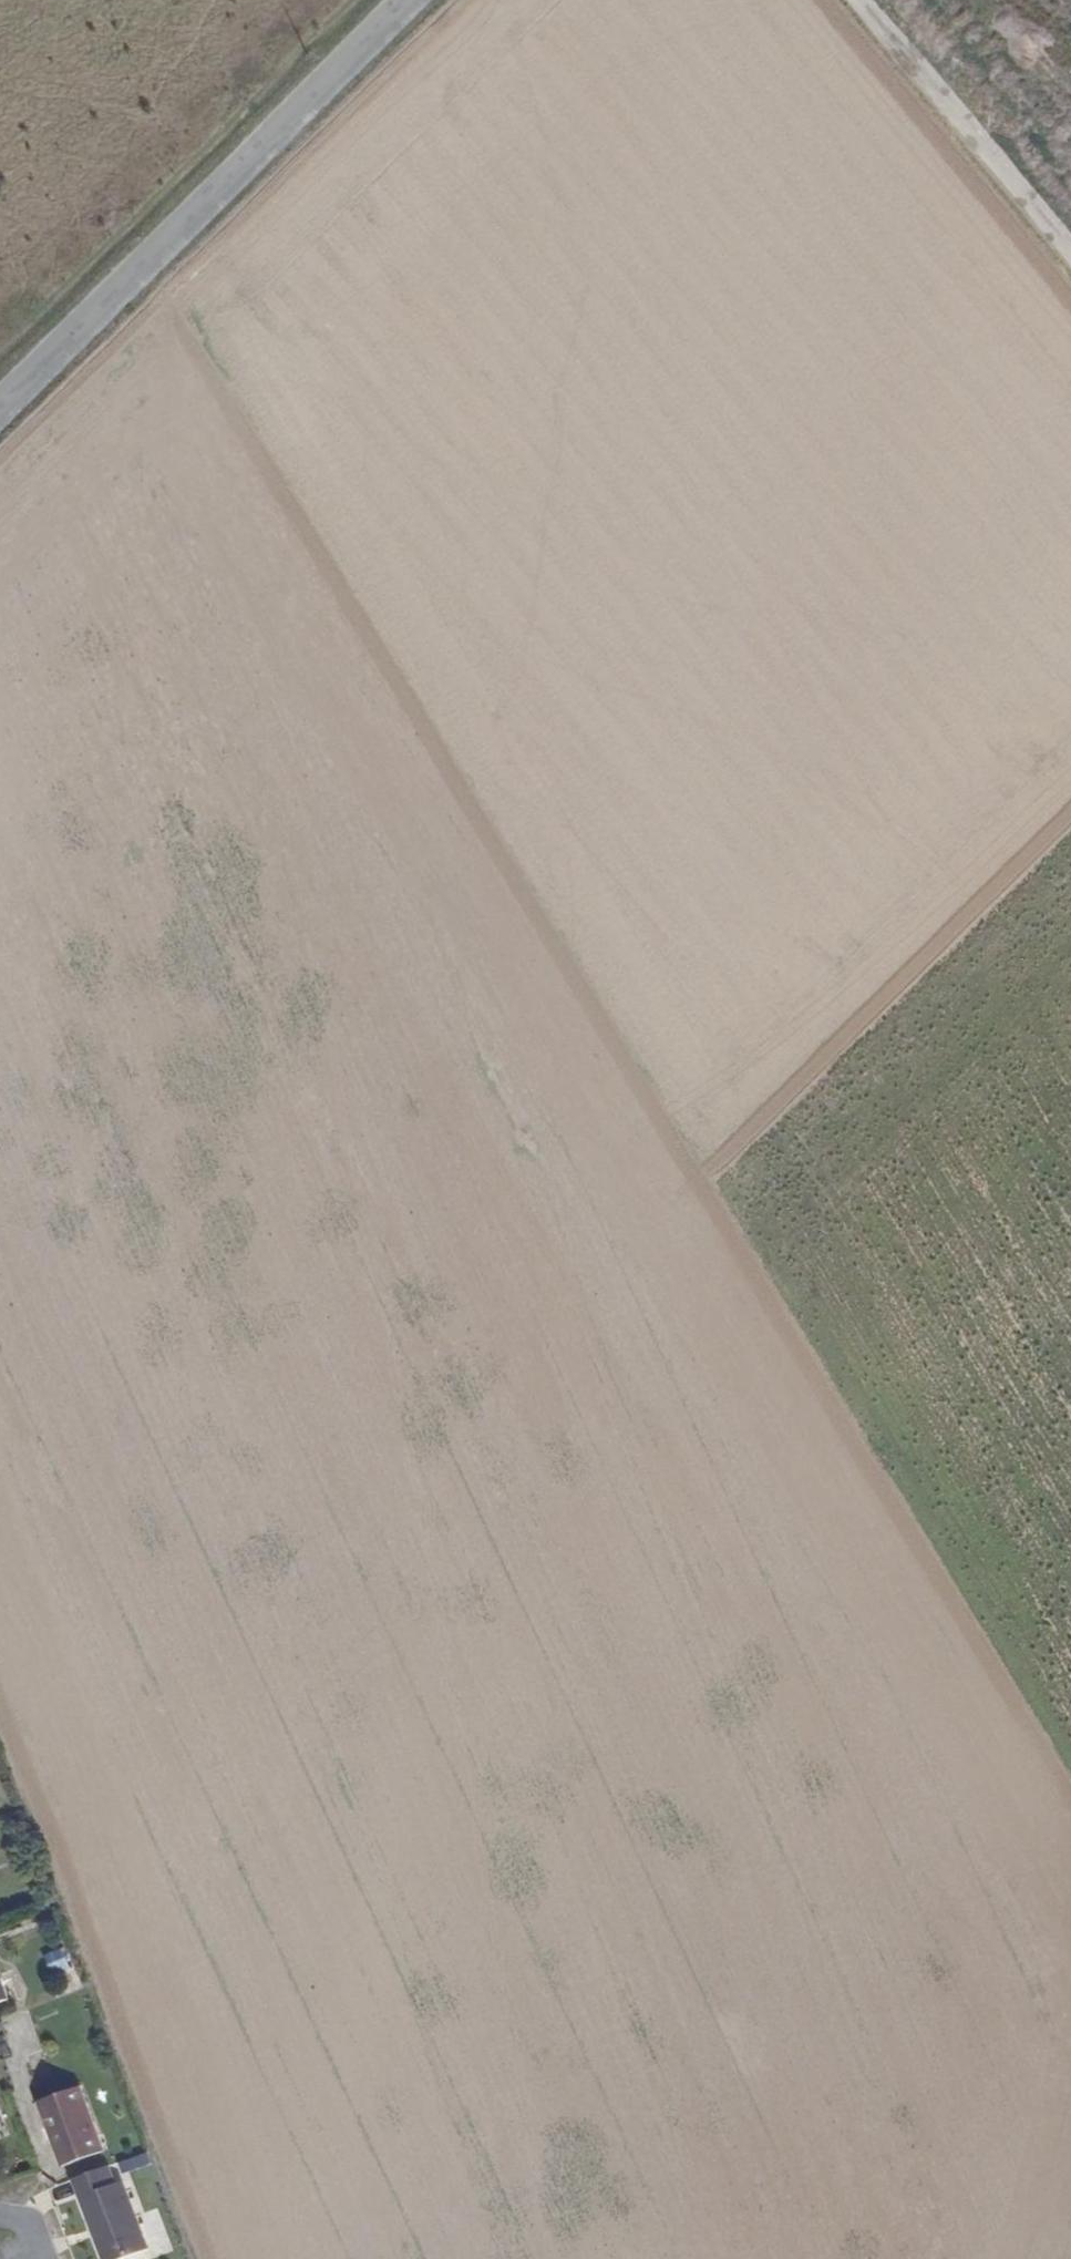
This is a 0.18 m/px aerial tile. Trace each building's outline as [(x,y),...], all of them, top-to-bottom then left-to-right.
[(0,1972),(0,2004),(10,2000),(0,1972)] [(106,2148),(83,2081),(38,2098),(60,2165),(106,2148)] [(125,2179),(116,2178),(111,2163),(73,2177),(103,2258),(125,2258),(150,2250),(125,2179)]
